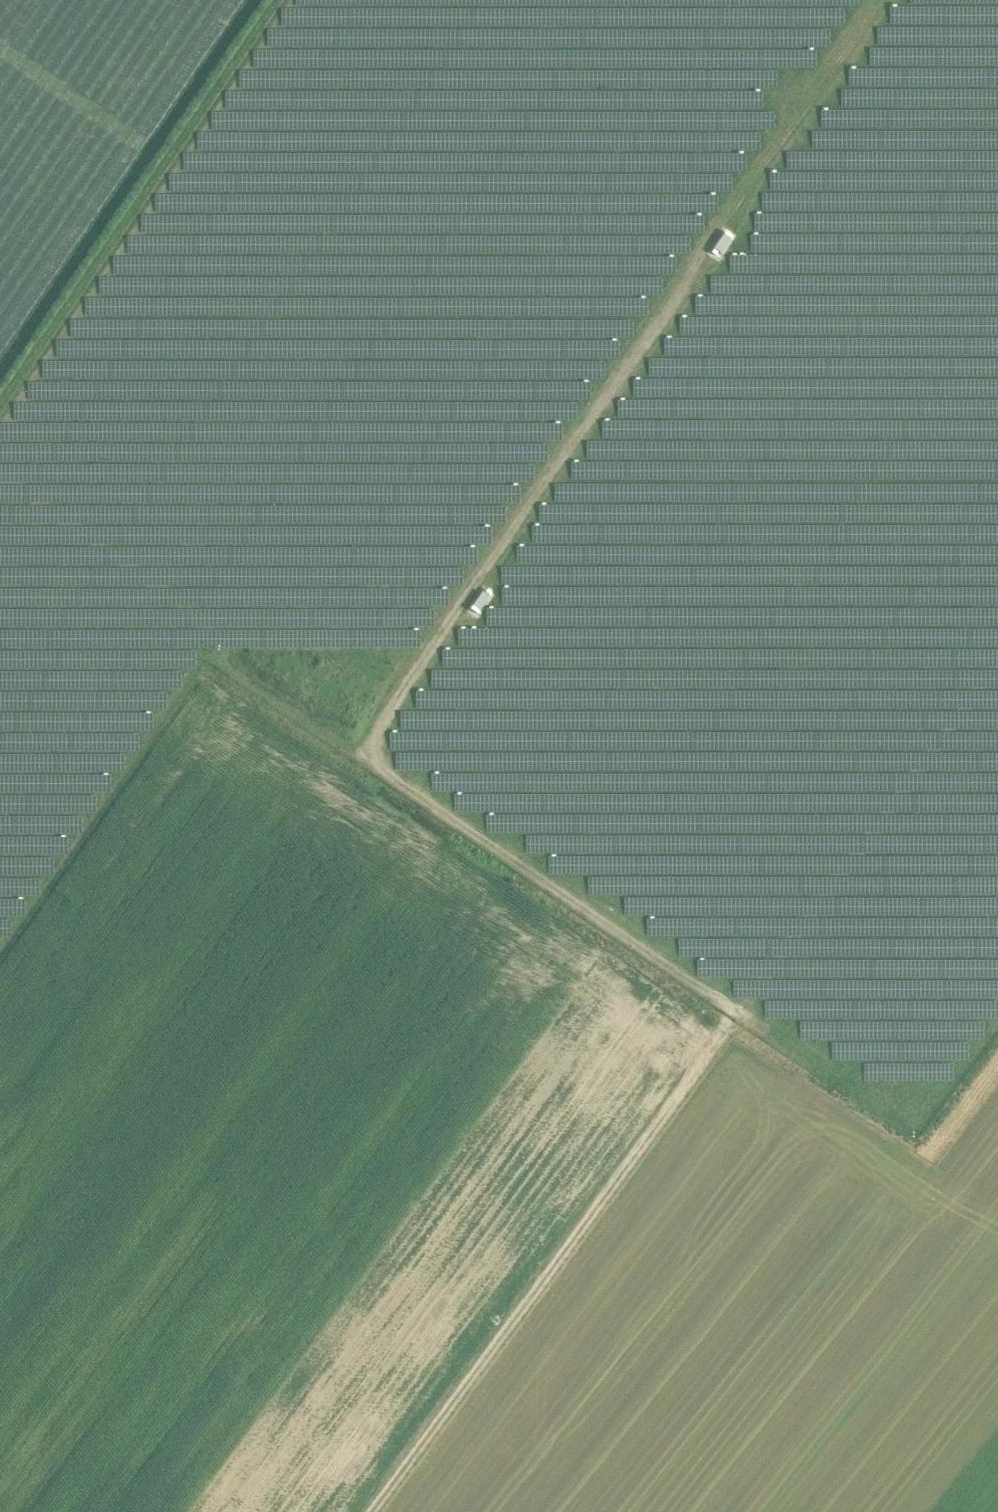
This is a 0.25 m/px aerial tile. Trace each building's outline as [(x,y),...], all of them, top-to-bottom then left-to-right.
[(720,234),(710,248),(721,255),(730,241),(720,234)] [(480,614),(489,600),(477,593),(469,609),(480,614)] [(201,660),(195,670),(226,686),(232,676),(201,660)]
